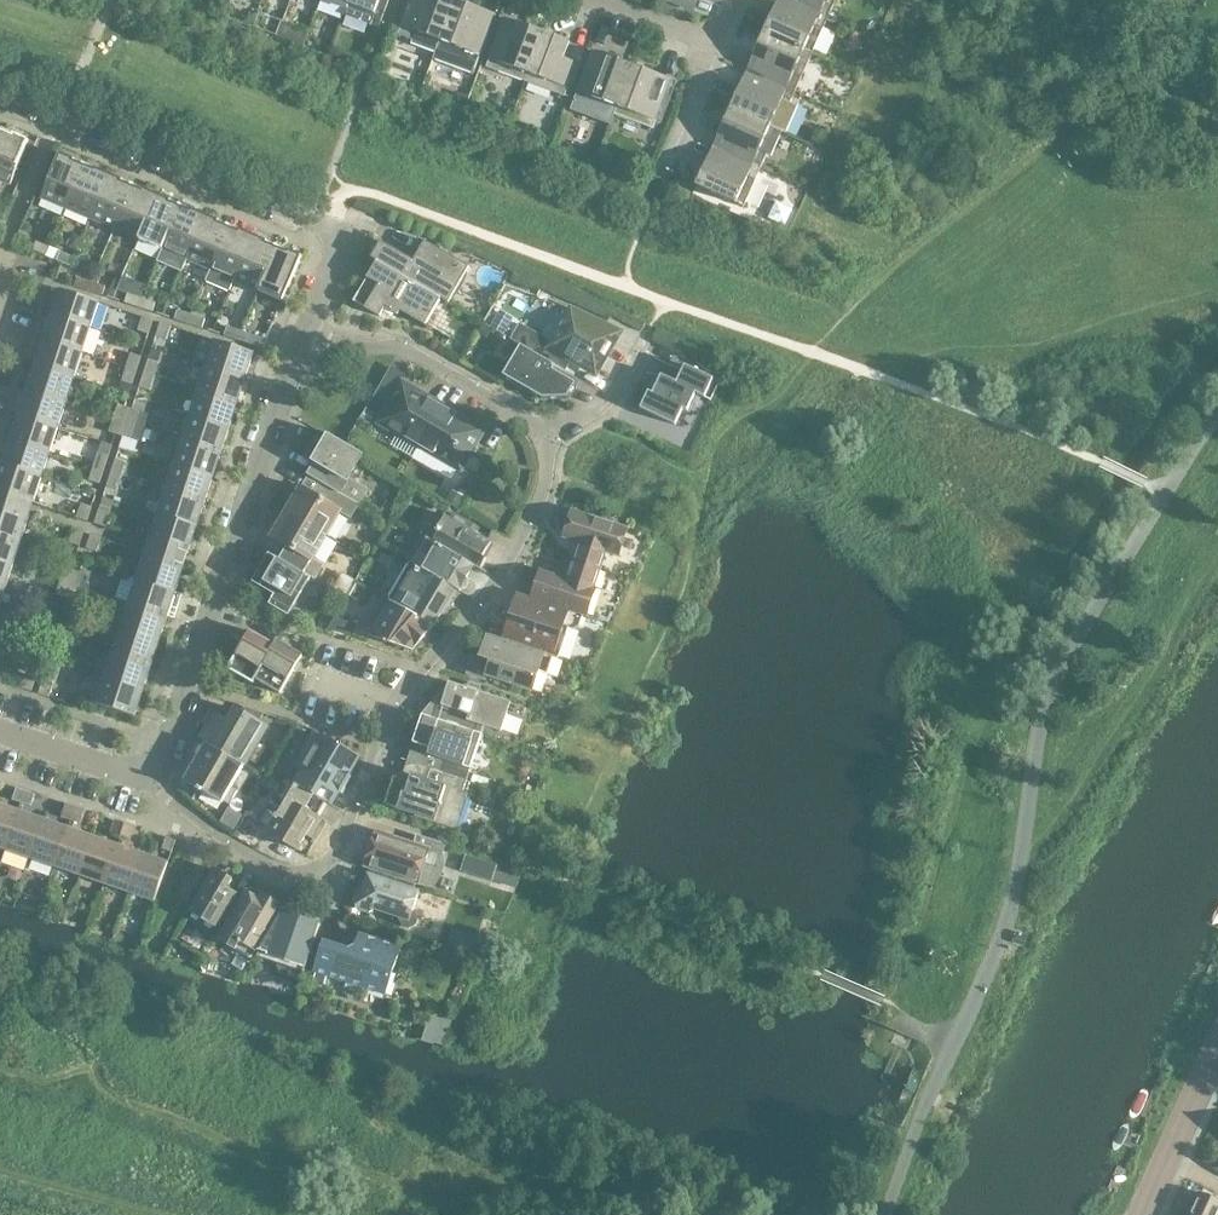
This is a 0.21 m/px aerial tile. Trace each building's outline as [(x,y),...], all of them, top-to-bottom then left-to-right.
[(347,8),(349,4),(348,3),(349,0),(325,0),(347,8)] [(349,4),(347,8),(345,14),(378,27),(388,0),(349,0),(348,3),(349,4)] [(398,33),(413,39),(412,43),(435,51),(437,48),(438,48),(456,0),(426,0),(424,6),(410,0),(398,33)] [(480,55),(489,30),(476,25),(482,8),(459,0),(456,0),(438,48),(434,59),(473,73),(480,55)] [(775,6),(763,33),(803,50),(804,50),(811,53),(829,15),(796,0),(791,13),(775,6)] [(796,0),(829,15),(835,0),(796,0)] [(280,26),(270,22),(266,32),(277,36),(280,26)] [(498,33),(489,58),(486,66),(525,81),(543,31),(517,22),(511,38),(498,33)] [(543,31),(525,81),(565,95),(577,63),(563,57),(569,41),(543,31)] [(795,91),(801,76),(811,53),(804,50),(803,50),(763,33),(752,56),(768,64),(762,77),(795,91)] [(586,66),(577,91),(570,109),(609,123),(613,113),(631,64),(606,54),(600,71),(586,66)] [(631,64),(613,113),(653,128),(665,95),(652,90),(658,73),(631,64)] [(741,83),(729,108),(769,126),(777,129),(782,131),(794,104),(790,102),(795,91),(762,77),(757,90),(741,83)] [(455,90),(451,102),(464,107),(468,95),(455,90)] [(734,140),(728,153),(761,168),(767,153),(777,129),(769,126),(729,108),(718,133),(734,140)] [(0,138),(0,181),(10,185),(29,140),(4,129),(0,138)] [(41,198),(66,209),(86,163),(60,152),(41,198)] [(761,168),(728,153),(723,166),(707,159),(696,185),(744,206),(761,168)] [(86,163),(66,209),(90,219),(110,174),(86,163)] [(110,174),(90,219),(114,229),(133,184),(110,174)] [(133,184),(114,229),(139,240),(159,194),(133,184)] [(159,194),(139,240),(162,249),(181,204),(159,194)] [(776,202),(769,217),(786,224),(793,210),(776,202)] [(181,204),(162,249),(158,259),(182,269),(186,259),(205,214),(181,204)] [(205,214),(186,259),(209,269),(228,224),(205,214)] [(228,224),(209,269),(205,279),(229,289),(234,279),(253,234),(228,224)] [(253,234),(234,279),(258,290),(277,245),(253,234)] [(36,240),(32,249),(46,255),(50,246),(36,240)] [(368,261),(374,264),(438,302),(449,308),(452,303),(466,280),(467,277),(470,272),(425,246),(417,261),(409,262),(378,244),(368,261)] [(277,245),(258,290),(283,300),(302,255),(277,245)] [(60,251),(56,259),(62,262),(70,265),(73,256),(60,251)] [(438,302),(374,264),(351,304),(378,320),(383,311),(395,319),(398,314),(423,329),(438,302)] [(119,281),(116,288),(127,293),(135,295),(140,282),(122,274),(119,281)] [(78,276),(75,285),(89,290),(91,281),(78,276)] [(91,281),(89,290),(102,294),(105,285),(91,281)] [(60,289),(52,314),(91,326),(99,301),(60,289)] [(127,293),(124,302),(138,307),(141,297),(135,295),(127,293)] [(141,297),(138,307),(152,311),(155,302),(141,297)] [(177,309),(174,318),(188,323),(191,314),(177,309)] [(553,344),(518,325),(510,339),(520,344),(555,364),(564,370),(572,357),(594,370),(616,332),(571,312),(553,344)] [(52,314),(44,339),(82,351),(91,326),(52,314)] [(191,314),(188,323),(202,327),(205,318),(191,314)] [(153,319),(143,316),(138,330),(149,333),(153,319)] [(507,335),(514,322),(505,317),(498,330),(507,335)] [(160,321),(156,335),(166,339),(171,325),(160,321)] [(491,328),(482,323),(477,332),(486,337),(491,328)] [(227,326),(224,335),(238,339),(241,330),(227,326)] [(241,330),(238,339),(252,343),(255,334),(241,330)] [(44,339),(36,364),(74,377),(82,351),(44,339)] [(215,340),(207,365),(245,377),(253,352),(215,340)] [(555,364),(520,344),(503,374),(542,397),(567,396),(575,382),(552,368),(555,364)] [(130,352),(126,366),(137,370),(141,356),(130,352)] [(148,358),(144,372),(154,376),(159,362),(148,358)] [(36,364),(27,389),(66,402),(74,377),(36,364)] [(653,392),(648,390),(640,408),(675,424),(683,408),(687,410),(696,392),(711,400),(720,381),(685,364),(677,381),(661,374),(653,392)] [(207,365),(198,390),(237,402),(245,377),(207,365)] [(137,370),(126,366),(121,380),(132,384),(137,370)] [(144,372),(139,386),(150,389),(154,376),(144,372)] [(401,380),(376,423),(418,448),(442,404),(401,380)] [(27,389),(19,414),(58,427),(66,402),(27,389)] [(198,390),(190,415),(229,427),(237,402),(198,390)] [(118,403),(113,417),(124,421),(128,407),(118,403)] [(442,404),(418,448),(460,472),(485,429),(442,404)] [(369,422),(374,412),(365,406),(359,417),(369,422)] [(128,407),(124,421),(134,424),(139,410),(128,407)] [(19,414),(11,439),(49,452),(58,427),(19,414)] [(221,452),(229,427),(190,415),(182,440),(221,452)] [(124,421),(113,417),(109,431),(119,435),(124,421)] [(124,421),(119,435),(130,438),(134,424),(124,421)] [(308,474),(358,503),(365,492),(348,482),(364,456),(320,430),(305,455),(312,459),(311,460),(315,462),(308,474)] [(11,439),(3,464),(41,477),(49,452),(11,439)] [(212,478),(220,453),(182,440),(174,465),(212,478)] [(138,453),(150,457),(154,448),(141,443),(138,453)] [(98,452),(93,466),(104,469),(108,455),(98,452)] [(115,458),(111,471),(122,475),(126,461),(115,458)] [(0,473),(0,497),(31,507),(33,502),(41,477),(3,464),(0,473)] [(204,503),(212,478),(174,465),(166,490),(204,503)] [(104,469),(93,466),(89,480),(99,483),(104,469)] [(111,471),(106,485),(117,489),(122,475),(111,471)] [(308,474),(287,511),(334,538),(348,515),(351,516),(358,503),(308,474)] [(459,488),(451,502),(461,508),(470,495),(459,488)] [(196,528),(204,503),(166,490),(157,515),(196,528)] [(21,539),(29,514),(31,507),(0,497),(0,532),(21,539)] [(379,515),(390,521),(398,508),(387,502),(379,515)] [(81,503),(77,517),(87,520),(92,506),(81,503)] [(110,512),(99,508),(94,522),(105,526),(110,512)] [(578,542),(573,559),(601,568),(606,551),(620,556),(629,527),(572,509),(563,537),(578,542)] [(265,549),(269,552),(311,576),(315,578),(322,565),(319,563),(334,538),(287,511),(265,549)] [(186,558),(196,528),(157,515),(148,545),(186,558)] [(445,515),(429,540),(477,567),(492,542),(445,515)] [(84,531),(73,528),(69,542),(80,545),(84,531)] [(13,564),(21,539),(0,532),(0,560),(13,564)] [(91,533),(86,548),(97,551),(101,537),(91,533)] [(429,540),(414,563),(460,589),(467,582),(477,567),(429,540)] [(148,545),(137,577),(176,589),(186,558),(148,545)] [(311,576),(269,552),(252,581),(274,594),(269,604),(288,615),(311,576)] [(540,570),(531,597),(569,610),(588,616),(596,588),(594,588),(601,568),(573,559),(567,578),(540,570)] [(5,589),(13,564),(0,560),(0,588),(5,589)] [(414,563),(391,600),(433,625),(455,588),(459,590),(460,589),(414,563)] [(526,565),(521,575),(531,580),(537,569),(526,565)] [(64,566),(60,580),(71,584),(75,570),(64,566)] [(75,570),(71,584),(81,587),(85,573),(75,570)] [(137,577),(129,602),(168,614),(176,589),(137,577)] [(71,584),(60,580),(55,594),(66,598),(71,584)] [(71,584),(66,598),(76,601),(81,587),(71,584)] [(511,611),(502,639),(554,655),(569,610),(531,597),(531,598),(535,600),(530,613),(516,609),(511,611)] [(433,625),(391,600),(370,636),(412,650),(433,625)] [(129,602),(121,627),(159,640),(168,614),(129,602)] [(45,614),(40,628),(51,632),(55,618),(45,614)] [(337,619),(335,626),(346,630),(348,622),(337,619)] [(62,620),(58,634),(68,637),(73,624),(62,620)] [(121,627),(113,653),(151,665),(159,640),(121,627)] [(51,632),(40,628),(36,642),(46,646),(51,632)] [(227,668),(253,682),(274,644),(250,630),(227,668)] [(58,634),(53,648),(64,651),(68,637),(58,634)] [(558,657),(554,655),(502,639),(489,634),(481,657),(491,660),(487,675),(531,689),(537,670),(552,675),(558,657)] [(274,644),(253,682),(254,683),(256,678),(280,692),(303,654),(277,639),(274,644)] [(113,653),(104,678),(143,690),(151,665),(113,653)] [(26,673),(21,687),(32,690),(36,676),(26,673)] [(104,678),(96,702),(135,715),(143,690),(104,678)] [(54,682),(43,679),(39,693),(49,696),(54,682)] [(437,719),(497,739),(510,702),(450,682),(445,696),(439,694),(433,701),(442,704),(437,719)] [(201,739),(206,742),(244,764),(266,725),(237,708),(230,721),(216,713),(201,739)] [(417,730),(413,743),(430,749),(427,755),(444,761),(441,770),(472,781),(486,737),(422,715),(421,718),(418,721),(416,725),(417,730)] [(295,783),(326,801),(330,804),(338,790),(335,788),(356,754),(322,735),(295,783)] [(206,742),(194,763),(198,766),(189,782),(203,791),(202,792),(207,795),(208,793),(222,802),(244,764),(206,742)] [(472,781),(441,770),(437,784),(421,779),(410,781),(394,776),(385,804),(456,827),(472,781)] [(326,801),(295,783),(285,777),(257,825),(308,855),(327,821),(318,815),(326,801)] [(26,790),(16,787),(12,799),(22,802),(26,790)] [(35,793),(26,790),(22,802),(31,805),(35,793)] [(76,806),(66,803),(61,816),(71,819),(76,806)] [(5,848),(19,810),(0,804),(0,846),(5,848)] [(85,809),(76,806),(71,819),(81,823),(85,809)] [(235,829),(243,815),(229,806),(220,821),(235,829)] [(19,810),(5,848),(30,857),(44,819),(19,810)] [(44,819),(30,857),(55,865),(68,827),(44,819)] [(125,822),(115,819),(110,831),(121,835),(125,822)] [(135,826),(125,822),(121,835),(131,838),(135,826)] [(68,827),(55,865),(80,874),(93,836),(68,827)] [(365,865),(417,882),(419,883),(422,883),(427,884),(433,879),(439,873),(440,864),(441,854),(440,852),(443,844),(413,834),(411,842),(376,831),(365,865)] [(93,836),(80,874),(105,883),(118,845),(93,836)] [(175,839),(166,836),(162,848),(171,851),(175,839)] [(118,845),(105,883),(130,891),(143,853),(118,845)] [(143,853),(130,891),(155,900),(168,862),(143,853)] [(492,880),(497,865),(484,860),(481,871),(478,870),(477,875),(492,880)] [(213,868),(189,910),(216,927),(236,893),(226,888),(231,879),(213,868)] [(357,889),(354,901),(357,908),(367,911),(374,908),(399,916),(398,918),(402,926),(407,928),(414,924),(416,918),(414,911),(408,910),(415,889),(368,874),(363,886),(357,889)] [(235,948),(234,949),(232,952),(249,962),(257,949),(258,950),(281,911),(279,910),(281,908),(279,903),(263,894),(260,895),(258,898),(245,891),(218,938),(235,948)] [(281,911),(258,950),(279,957),(275,971),(301,980),(319,923),(281,911)] [(324,941),(314,971),(385,994),(400,947),(360,933),(356,946),(349,949),(324,941)] [(442,1044),(450,1019),(431,1013),(423,1038),(442,1044)] [(1201,1193),(1191,1214),(1217,1214),(1217,1201),(1201,1193)]
